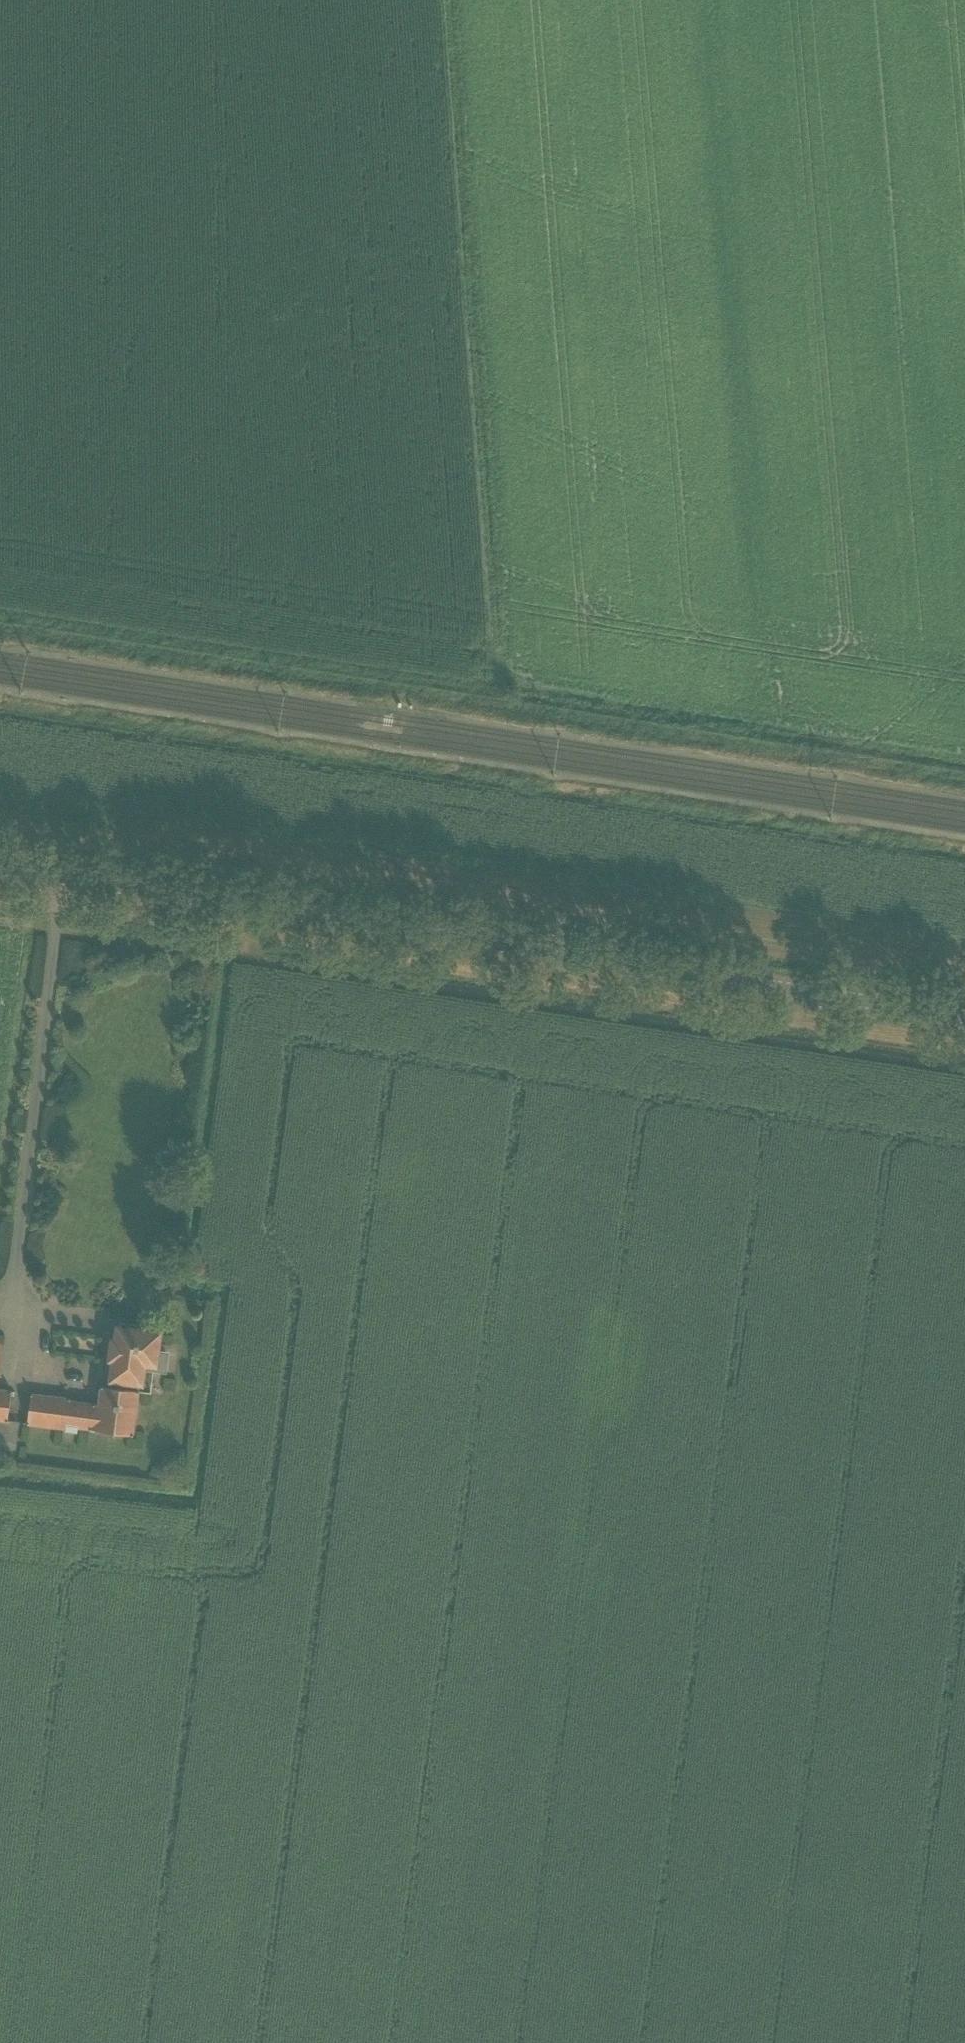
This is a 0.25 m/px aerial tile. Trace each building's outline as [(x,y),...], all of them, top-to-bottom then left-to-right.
[(31,1396),(28,1425),(78,1431),(79,1428),(135,1435),(141,1381),(146,1382),(147,1370),(167,1373),(170,1351),(157,1350),(159,1334),(139,1331),(140,1325),(120,1323),(118,1342),(114,1342),(112,1358),(116,1358),(113,1377),(110,1377),(109,1387),(104,1386),(102,1385),(101,1387),(102,1387),(100,1405),(95,1404),(93,1403),(93,1404),(70,1401),(71,1398),(69,1398),(33,1394),(31,1394),(31,1396)] [(8,1421),(11,1393),(12,1393),(12,1391),(10,1391),(0,1390),(0,1420),(8,1421)]
